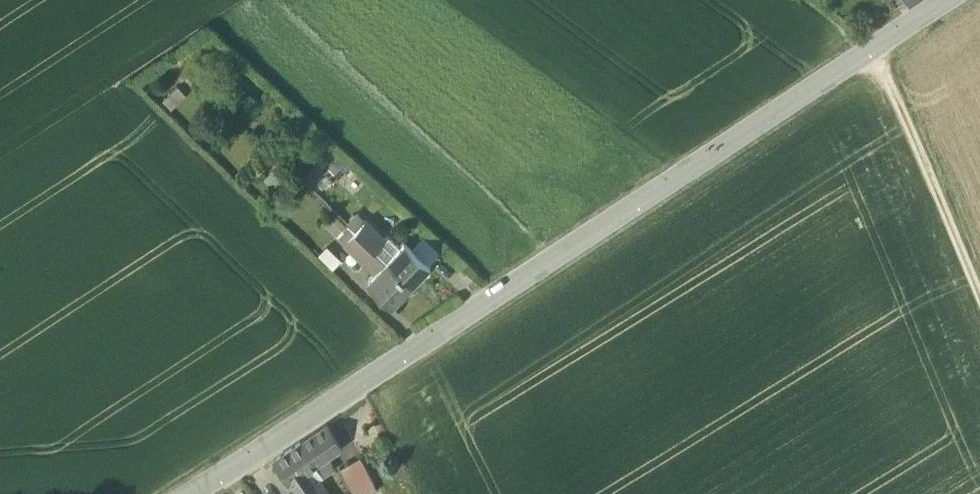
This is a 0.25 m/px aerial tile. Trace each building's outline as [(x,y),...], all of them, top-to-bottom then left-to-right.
[(374,251),(350,228),(349,229),(333,214),(324,224),(364,262),(374,251)] [(350,228),(374,251),(384,241),(364,222),(358,228),(354,224),(350,228)] [(386,262),(397,249),(386,238),(384,241),(374,251),(386,262)] [(386,262),(411,285),(429,266),(404,242),(397,249),(386,262)] [(363,263),(374,274),(386,262),(374,251),(364,262),(363,263)] [(411,285),(386,262),(374,274),(367,282),(393,305),(411,285)] [(316,464),(327,457),(342,447),(327,425),(301,442),(316,464)] [(308,470),(316,464),(301,442),(275,460),(290,482),(308,470)] [(327,457),(316,464),(322,473),(319,475),(321,478),(335,469),(331,463),(333,462),(329,457),(328,458),(327,457)] [(342,467),(355,493),(367,493),(377,489),(361,457),(342,467)] [(317,482),(308,470),(290,482),(298,493),(300,493),(317,482)] [(317,482),(300,493),(325,493),(317,482)]
